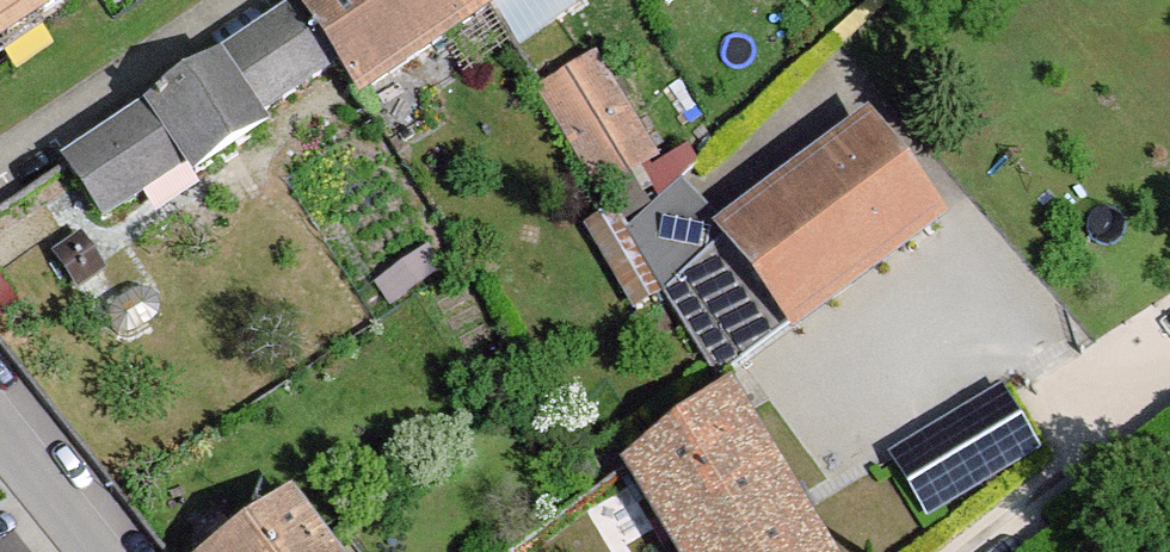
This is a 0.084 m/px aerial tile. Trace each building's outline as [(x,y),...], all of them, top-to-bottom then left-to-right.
[(55,0),(0,0),(0,37),(55,0)] [(333,66),(289,0),(56,157),(98,222),(178,166),(185,175),(264,124),(258,114),(333,66)] [(289,0),(333,66),(353,97),(498,0),(289,0)] [(657,155),(593,51),(533,88),(598,192),(657,155)] [(720,221),(714,226),(721,236),(790,328),(941,217),(865,114),(720,221)] [(714,226),(720,221),(680,178),(625,228),(662,293),(721,236),(714,226)] [(101,265),(78,233),(50,253),(73,285),(101,265)] [(729,380),(618,463),(671,551),(833,551),(729,380)] [(1003,385),(887,454),(924,516),(1039,447),(1003,385)] [(293,501),(221,551),(329,551),(293,501)]
